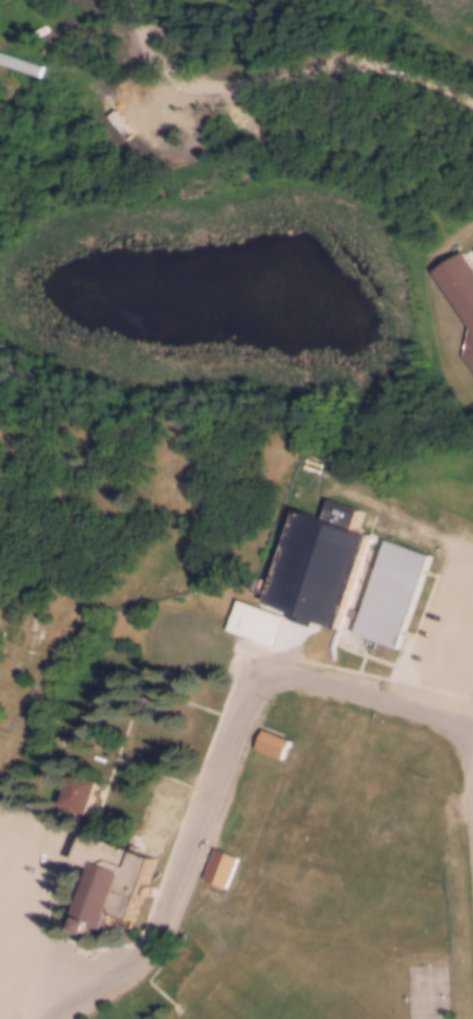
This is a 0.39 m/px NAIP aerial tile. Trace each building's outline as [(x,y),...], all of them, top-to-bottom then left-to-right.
[(465,248),(436,266),(470,319),(463,352),(472,367),(472,260),(465,248)] [(293,505),(374,533),(349,604),(345,613),(341,626),(260,598),(293,505)] [(385,537),(431,553),(399,646),(352,630),(357,617),(360,608),(385,537)] [(236,596),(281,612),(270,642),(226,626),(236,596)] [(349,604),(360,608),(357,617),(345,613),(349,604)] [(261,726),(290,738),(282,757),(253,746),(261,726)] [(97,775),(84,812),(56,802),(69,766),(97,775)] [(84,831),(153,855),(132,916),(114,910),(109,925),(92,919),(88,932),(81,929),(73,926),(94,866),(75,859),(84,831)] [(213,845),(237,855),(226,885),(201,875),(213,845)]
